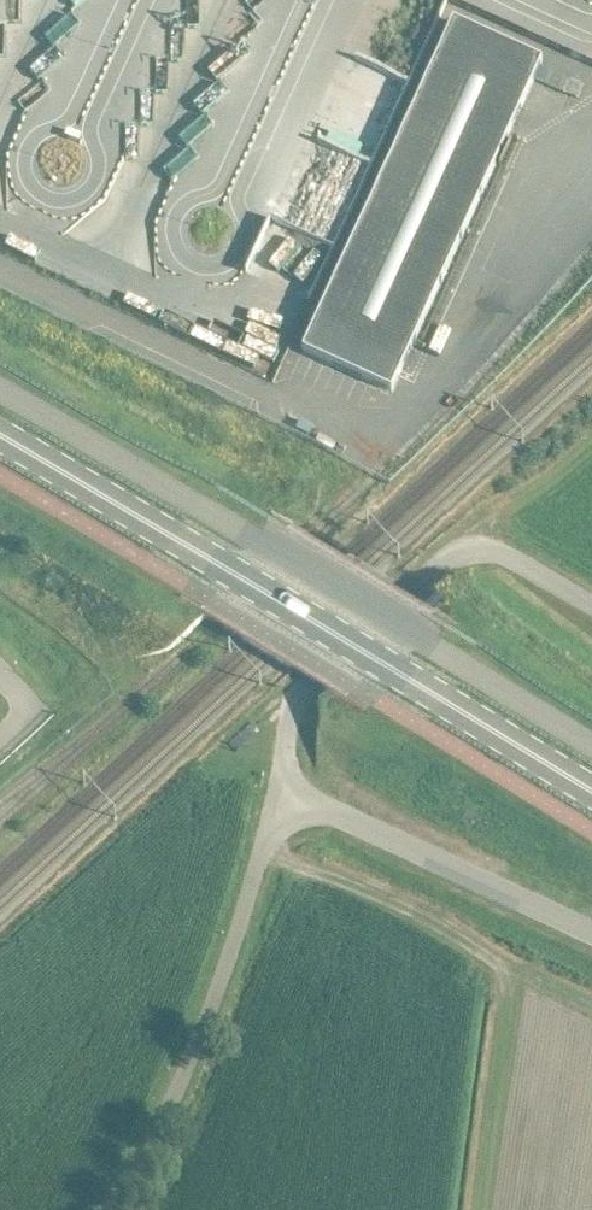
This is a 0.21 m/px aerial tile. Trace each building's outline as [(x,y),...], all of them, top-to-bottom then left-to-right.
[(453,21),(303,351),(392,391),(542,61),(453,21)]
